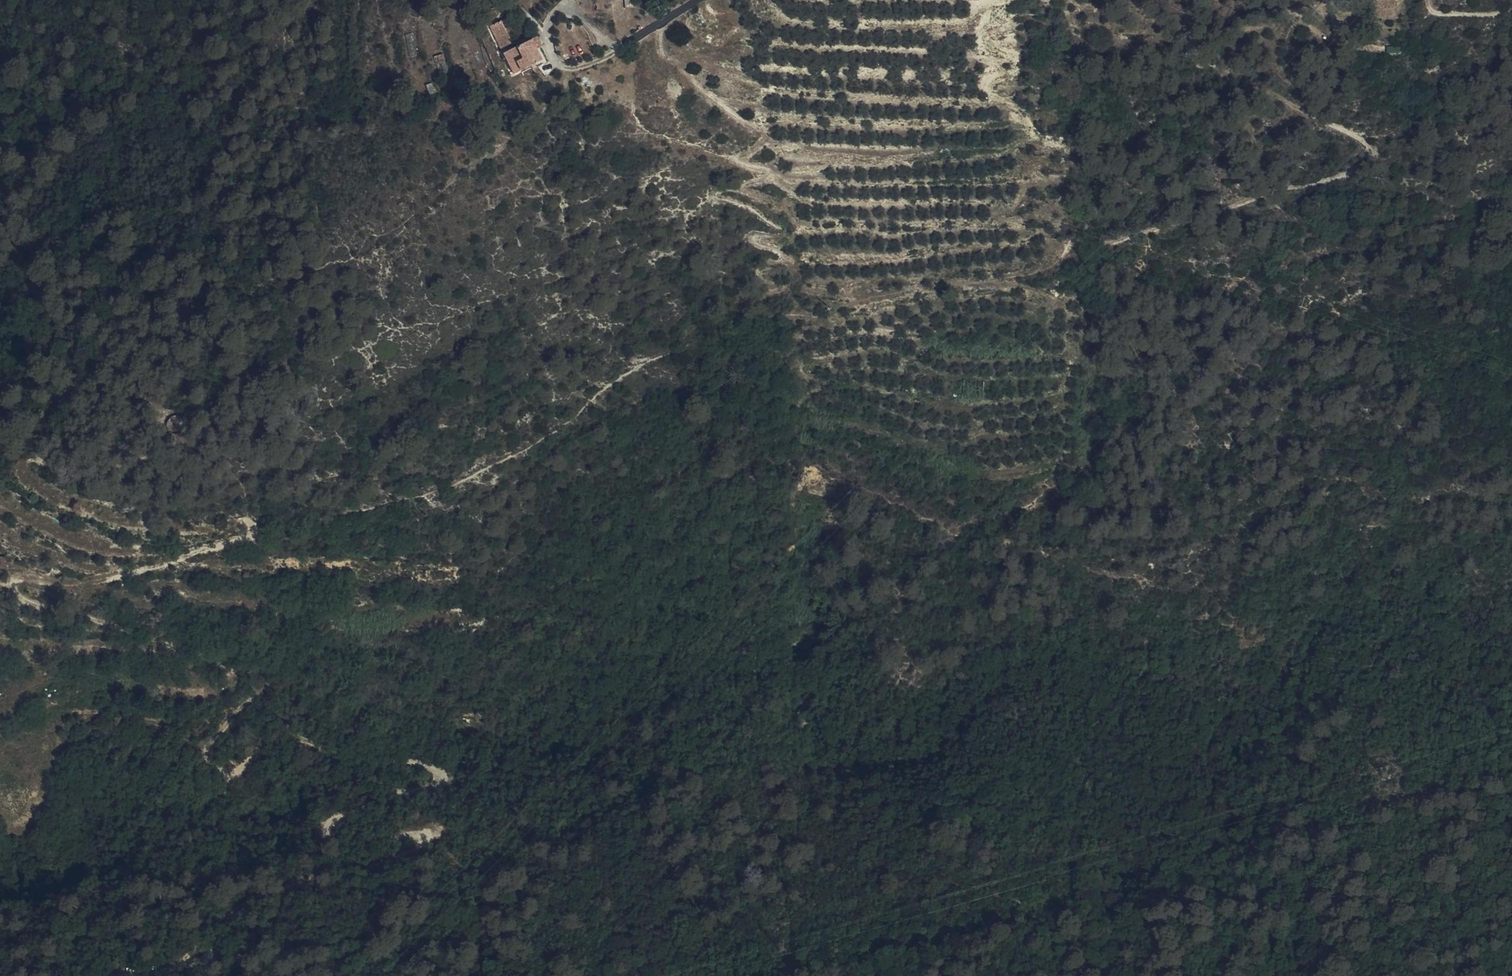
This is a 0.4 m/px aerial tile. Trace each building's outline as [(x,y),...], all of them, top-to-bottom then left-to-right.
[(509,44),(500,22),(491,25),(500,48),(509,44)] [(532,38),(537,50),(542,48),(538,36),(532,38)] [(542,62),(537,50),(532,38),(504,51),(514,75),(542,62)] [(24,560),(25,551),(17,550),(15,559),(24,560)]
